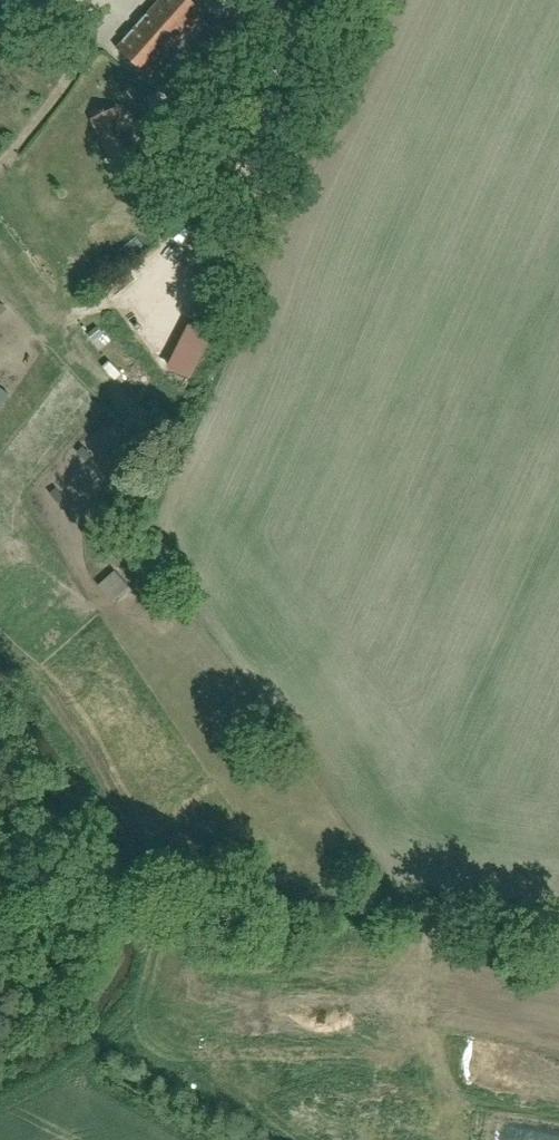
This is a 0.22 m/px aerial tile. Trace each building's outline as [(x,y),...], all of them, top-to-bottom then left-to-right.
[(11,8),(7,0),(0,0),(0,14),(11,8)] [(189,0),(160,0),(120,52),(154,77),(204,11),(189,0)] [(116,107),(91,119),(115,167),(140,155),(116,107)] [(171,368),(197,379),(217,333),(191,322),(171,368)]
